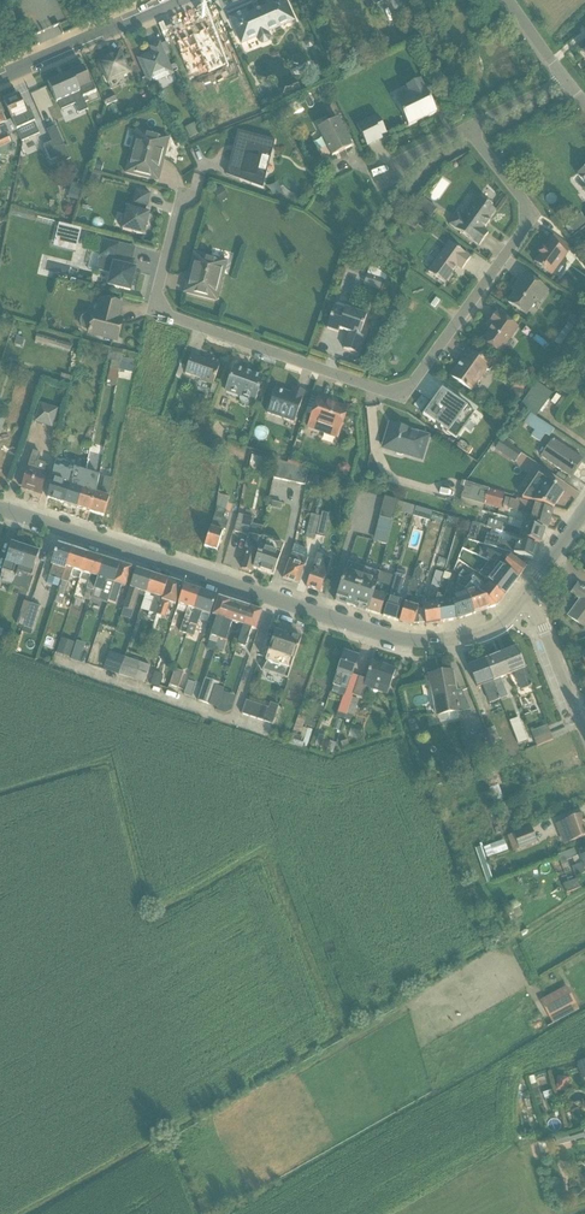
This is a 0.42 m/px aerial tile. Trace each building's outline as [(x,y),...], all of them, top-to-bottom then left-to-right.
[(295,22),(285,0),(270,0),(228,19),(240,46),(295,22)] [(148,88),(173,76),(158,42),(148,47),(150,53),(136,60),(148,88)] [(109,85),(130,76),(119,51),(98,60),(109,85)] [(80,98),(93,93),(83,68),(70,74),(80,98)] [(80,98),(70,74),(48,83),(58,107),(80,98)] [(407,127),(435,113),(418,79),(390,93),(407,127)] [(16,130),(34,122),(22,95),(3,103),(16,130)] [(368,147),(387,138),(378,117),(359,126),(368,147)] [(333,159),(353,149),(337,120),(317,130),(333,159)] [(58,143),(52,146),(61,168),(78,162),(62,122),(52,126),(58,143)] [(193,130),(198,140),(209,135),(204,125),(193,130)] [(124,174),(158,182),(169,139),(135,131),(124,174)] [(274,142),(237,132),(225,177),(262,190),(274,142)] [(355,166),(342,171),(345,178),(358,173),(355,166)] [(584,190),(584,168),(575,176),(584,190)] [(228,202),(236,199),(232,189),(224,193),(228,202)] [(141,209),(157,213),(161,196),(144,193),(141,209)] [(562,205),(562,194),(554,195),(554,205),(562,205)] [(447,226),(478,247),(488,234),(482,230),(495,211),(477,199),(464,218),(456,212),(447,226)] [(121,232),(145,238),(150,215),(126,209),(121,232)] [(66,224),(62,245),(84,249),(89,228),(66,224)] [(534,264),(552,276),(567,253),(549,241),(534,264)] [(471,258),(447,242),(425,272),(443,285),(455,269),(460,273),(471,258)] [(182,297),(218,305),(227,262),(191,255),(182,297)] [(106,288),(130,294),(136,270),(112,265),(106,288)] [(358,266),(346,287),(361,296),(373,275),(358,266)] [(507,303),(530,318),(548,292),(525,277),(507,303)] [(435,299),(430,306),(434,309),(439,302),(435,299)] [(87,337),(119,345),(122,327),(116,326),(121,305),(99,300),(95,316),(92,315),(87,337)] [(342,350),(357,354),(369,317),(333,306),(326,330),(346,336),(342,350)] [(478,340),(500,355),(519,329),(498,313),(478,340)] [(450,378),(472,393),(490,367),(468,351),(450,378)] [(183,376),(212,387),(221,364),(192,353),(183,376)] [(117,354),(117,383),(137,383),(137,376),(135,376),(135,365),(130,365),(130,354),(117,354)] [(225,392),(254,403),(264,379),(234,368),(225,392)] [(266,415),(293,424),(305,392),(292,387),(290,392),(276,387),(266,415)] [(441,389),(422,416),(455,439),(474,413),(441,389)] [(306,430),(337,441),(348,409),(316,398),(306,430)] [(47,408),(46,431),(66,432),(67,409),(47,408)] [(4,440),(9,442),(15,424),(4,421),(4,423),(0,422),(0,454),(4,440)] [(380,450),(422,463),(431,436),(389,423),(380,450)] [(173,477),(184,433),(170,430),(171,427),(163,425),(151,478),(150,478),(143,506),(151,508),(151,506),(157,507),(156,514),(162,515),(164,507),(163,506),(170,476),(173,477)] [(570,478),(582,460),(553,440),(541,458),(570,478)] [(506,454),(526,466),(532,456),(512,443),(506,454)] [(67,460),(64,474),(83,478),(86,465),(67,460)] [(20,492),(40,498),(50,468),(30,462),(20,492)] [(358,466),(348,466),(348,475),(358,475),(358,466)] [(553,508),(564,494),(538,477),(522,501),(535,504),(553,508)] [(63,503),(77,508),(84,490),(70,485),(63,503)] [(89,513),(96,495),(84,490),(77,508),(89,513)] [(89,513),(103,518),(110,500),(96,495),(89,513)] [(399,546),(409,502),(391,498),(381,543),(399,546)] [(281,504),(280,512),(291,513),(292,504),(281,504)] [(549,528),(553,508),(535,504),(531,524),(549,528)] [(175,519),(156,516),(157,509),(146,507),(142,530),(172,535),(175,519)] [(417,517),(441,521),(442,512),(418,508),(417,517)] [(222,526),(232,527),(234,512),(224,511),(222,526)] [(257,537),(262,521),(247,516),(242,533),(257,537)] [(318,540),(326,540),(325,534),(331,533),(329,517),(316,518),(318,540)] [(198,545),(201,522),(180,519),(177,543),(198,545)] [(204,549),(216,553),(224,529),(211,525),(204,549)] [(518,539),(540,545),(544,531),(522,525),(518,539)] [(251,574),(252,570),(262,541),(248,536),(243,550),(246,551),(240,570),(251,574)] [(252,570),(273,577),(284,548),(262,541),(252,570)] [(514,555),(533,561),(537,548),(517,542),(514,555)] [(51,563),(65,568),(72,548),(58,543),(51,563)] [(17,570),(24,549),(11,545),(4,566),(17,570)] [(81,574),(88,554),(72,548),(65,568),(81,574)] [(17,570),(31,575),(39,554),(24,549),(17,570)] [(81,574),(97,579),(104,559),(88,554),(81,574)] [(282,580),(299,586),(308,560),(291,554),(282,580)] [(518,580),(527,569),(510,557),(502,568),(518,580)] [(113,585),(120,565),(104,559),(97,579),(113,585)] [(305,589),(320,593),(329,563),(321,561),(318,571),(311,569),(305,589)] [(113,585),(125,589),(132,569),(120,565),(113,585)] [(408,567),(400,594),(409,597),(417,569),(408,567)] [(518,580),(502,568),(489,585),(505,597),(518,580)] [(129,588),(146,595),(153,576),(136,570),(129,588)] [(416,600),(425,602),(433,573),(423,571),(416,600)] [(443,571),(439,590),(449,592),(452,573),(443,571)] [(453,574),(451,582),(459,584),(461,576),(453,574)] [(161,600),(168,582),(153,576),(146,595),(161,600)] [(336,603),(352,608),(359,585),(343,580),(336,603)] [(161,600),(175,606),(182,588),(168,582),(161,600)] [(577,584),(570,595),(578,601),(567,617),(584,630),(584,590),(577,584)] [(369,613),(376,590),(359,585),(352,608),(369,613)] [(496,610),(505,597),(489,585),(480,597),(496,610)] [(195,611),(201,593),(185,588),(179,606),(195,611)] [(369,613),(379,616),(386,594),(376,590),(369,613)] [(475,615),(496,610),(480,597),(475,592),(468,595),(475,615)] [(195,611),(209,616),(216,598),(201,593),(195,611)] [(457,621),(475,615),(468,595),(452,600),(457,621)] [(383,618),(395,622),(401,602),(388,598),(383,618)] [(212,618),(226,622),(232,603),(218,599),(212,618)] [(457,621),(452,600),(437,604),(441,625),(457,621)] [(239,626),(245,607),(232,603),(226,622),(239,626)] [(425,627),(441,625),(437,604),(422,607),(425,627)] [(32,605),(27,629),(43,632),(48,608),(32,605)] [(399,624),(413,628),(418,609),(405,605),(399,624)] [(239,626),(255,631),(260,612),(245,607),(239,626)] [(264,661),(290,670),(300,640),(275,631),(264,661)] [(66,656),(81,660),(85,645),(70,641),(66,656)] [(509,674),(525,667),(516,645),(500,652),(509,674)] [(335,669),(351,675),(359,653),(343,648),(335,669)] [(509,674),(500,652),(484,659),(494,680),(509,674)] [(155,686),(161,669),(127,657),(121,675),(155,686)] [(364,684),(387,693),(396,668),(373,659),(364,684)] [(478,687),(494,680),(484,659),(469,665),(478,687)] [(435,714),(459,710),(452,667),(428,672),(435,714)] [(217,670),(218,678),(226,677),(225,668),(217,670)] [(195,676),(184,671),(178,686),(189,691),(195,676)] [(158,684),(168,689),(174,678),(164,673),(158,684)] [(207,704),(230,710),(236,686),(213,680),(207,704)] [(197,683),(193,696),(202,698),(206,685),(197,683)] [(279,704),(277,709),(256,701),(251,715),(285,727),(292,708),(279,704)] [(309,717),(301,732),(304,733),(300,741),(314,748),(326,725),(309,717)] [(519,722),(528,747),(540,743),(531,718),(519,722)] [(561,735),(575,733),(574,726),(559,729),(558,727),(542,730),(544,746),(562,743),(561,735)] [(490,733),(481,738),(486,747),(495,742),(490,733)] [(509,788),(500,790),(503,805),(513,802),(509,788)] [(509,820),(526,815),(522,802),(505,807),(509,820)] [(584,834),(584,823),(581,813),(555,823),(564,843),(584,834)] [(516,840),(524,854),(547,842),(540,828),(516,840)] [(576,847),(584,871),(584,844),(576,847)] [(526,919),(532,916),(525,902),(520,905),(526,919)] [(566,985),(539,999),(551,1023),(578,1009),(566,985)] [(566,1092),(576,1095),(580,1082),(571,1079),(566,1092)] [(561,1091),(552,1094),(555,1103),(564,1100),(561,1091)] [(584,1143),(584,1136),(565,1140),(567,1148),(584,1143)]
